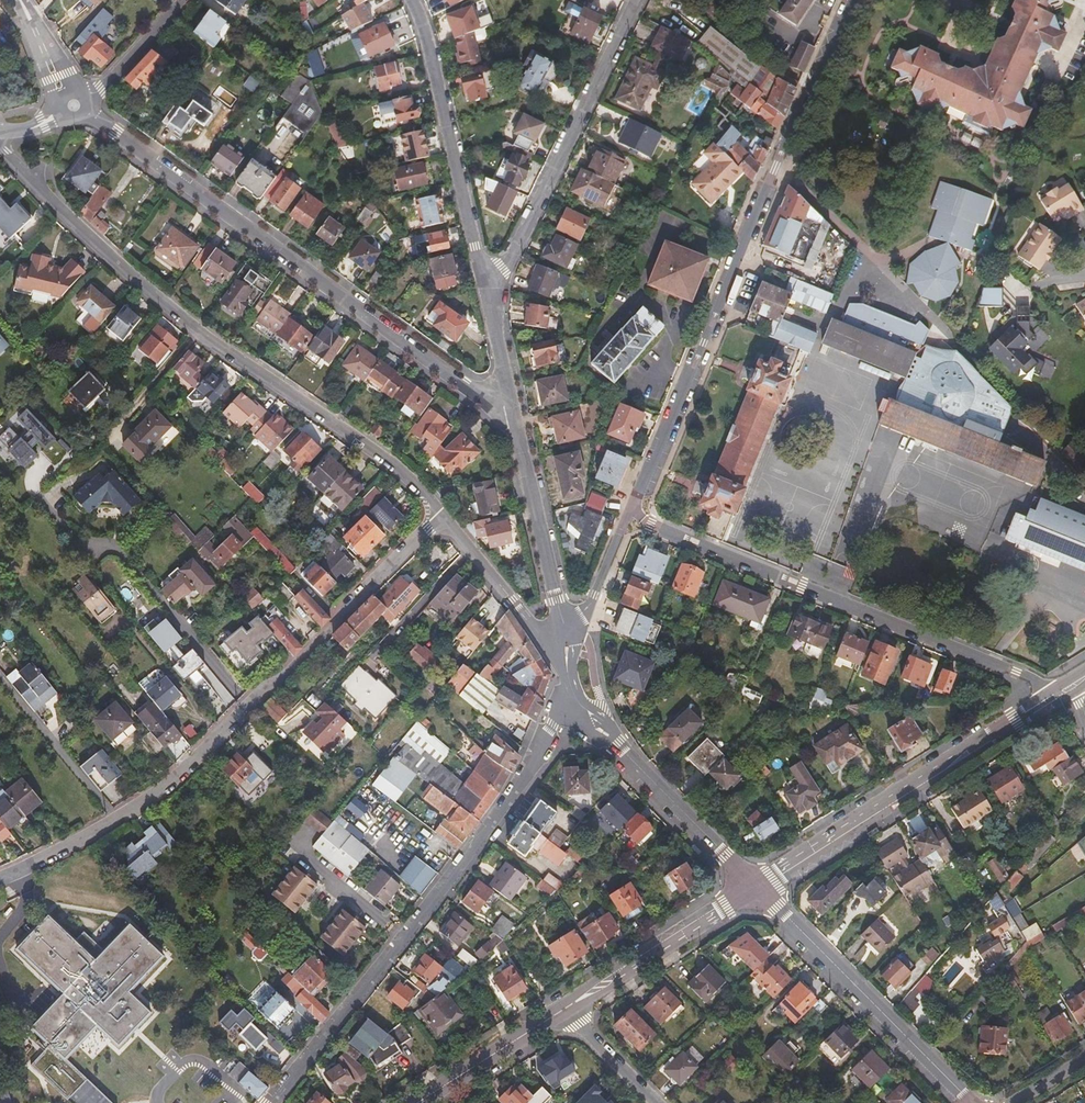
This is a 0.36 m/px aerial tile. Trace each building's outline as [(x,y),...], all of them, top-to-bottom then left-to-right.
[(246,0),(221,0),(220,2),(236,14),(246,0)] [(363,4),(369,0),(354,0),(355,2),(343,9),(346,14),(363,4)] [(343,9),(355,2),(354,0),(348,0),(349,1),(349,3),(347,5),(343,9)] [(573,15),(577,6),(563,0),(562,0),(558,8),(573,15)] [(718,16),(727,3),(723,0),(704,0),(701,3),(718,16)] [(779,14),(796,26),(804,14),(814,0),(789,0),(779,14)] [(966,111),(967,110),(993,123),(993,125),(1002,129),(1003,127),(1017,123),(1024,107),(1019,93),(1019,91),(1017,90),(1032,57),(1034,53),(1037,54),(1038,52),(1053,48),(1054,46),(1061,31),(1055,18),(1056,16),(1053,14),(1046,11),(1049,4),(1052,5),(1057,1),(1057,0),(1019,0),(1015,7),(1017,8),(1019,15),(1021,21),(1020,24),(1025,27),(1023,32),(1018,29),(1014,36),(1008,38),(1002,40),(1000,39),(986,67),(982,76),(974,73),(965,69),(964,71),(958,72),(952,74),(948,75),(946,80),(940,77),(942,73),(939,64),(938,60),(937,58),(937,56),(920,48),(918,50),(905,53),(899,51),(891,68),(897,71),(898,71),(899,79),(909,77),(912,79),(909,84),(911,86),(916,99),(917,102),(933,110),(935,108),(948,104),(966,111)] [(353,31),(373,22),(363,4),(346,14),(344,16),(353,31)] [(1046,11),(1053,14),(1055,7),(1052,5),(1049,4),(1046,11)] [(565,32),(589,43),(601,18),(577,6),(573,15),(565,32)] [(450,26),(455,39),(456,39),(474,32),(477,31),(469,8),(450,14),(453,24),(450,26)] [(216,35),(226,21),(211,11),(194,33),(205,41),(214,48),(221,39),(216,35)] [(1021,21),(1019,15),(1008,38),(1014,36),(1018,29),(1020,24),(1021,21)] [(302,23),(304,39),(317,32),(309,19),(302,23)] [(95,21),(88,30),(101,40),(108,31),(95,21)] [(395,45),(385,24),(361,36),(370,56),(395,45)] [(734,43),(712,26),(696,44),(718,64),(732,77),(746,88),(749,84),(763,94),(760,98),(766,102),(766,103),(777,78),(745,52),(734,43)] [(691,41),(663,27),(653,47),(661,51),(665,53),(680,61),(691,41)] [(90,56),(101,65),(113,50),(101,40),(88,30),(80,40),(85,44),(80,50),(89,58),(90,56)] [(474,32),(456,39),(458,47),(459,54),(457,54),(458,62),(461,61),(462,64),(470,63),(471,66),(481,64),(474,32)] [(361,60),(370,56),(361,36),(352,39),(361,60)] [(164,39),(126,80),(127,80),(136,89),(144,81),(153,88),(165,75),(161,70),(176,51),(164,39)] [(790,66),(798,69),(804,73),(815,49),(801,43),(790,66)] [(665,53),(661,51),(652,67),(657,69),(665,53)] [(519,86),(542,99),(552,82),(556,79),(560,73),(560,66),(533,52),(526,65),(530,68),(519,86)] [(314,76),(322,74),(318,60),(310,62),(314,76)] [(657,69),(652,67),(636,60),(618,99),(640,110),(652,86),(658,89),(665,74),(657,69)] [(732,77),(718,64),(713,75),(711,73),(708,77),(726,87),(732,77)] [(958,72),(939,64),(942,73),(943,72),(948,75),(952,74),(958,72)] [(299,74),(309,81),(308,66),(305,65),(299,74)] [(400,84),(396,65),(376,69),(381,91),(392,89),(393,95),(410,91),(408,83),(400,84)] [(984,66),(974,73),(982,76),(986,67),(984,66)] [(497,69),(462,77),(463,83),(465,93),(467,101),(486,97),(485,91),(494,89),(491,80),(499,78),(497,69)] [(798,69),(793,80),(799,84),(804,73),(798,69)] [(292,105),(309,81),(299,74),(282,97),(292,105)] [(783,74),(779,80),(796,89),(799,84),(793,80),(783,74)] [(246,84),(255,91),(261,82),(252,76),(246,84)] [(779,80),(777,78),(766,103),(784,117),(796,89),(779,80)] [(136,89),(127,80),(122,86),(132,94),(136,89)] [(307,135),(323,113),(309,81),(292,105),(283,117),(307,135)] [(749,84),(746,88),(760,98),(763,94),(749,84)] [(760,98),(746,88),(745,90),(737,85),(731,93),(745,104),(757,114),(766,102),(760,98)] [(685,109),(696,116),(710,94),(698,87),(685,109)] [(745,104),(731,93),(722,106),(736,118),(745,104)] [(182,94),(175,104),(180,109),(170,123),(182,132),(186,127),(190,130),(197,120),(204,126),(212,116),(182,94)] [(410,97),(379,104),(381,114),(384,113),(387,124),(419,117),(420,115),(420,113),(419,108),(418,107),(416,106),(415,106),(413,106),(410,97)] [(784,117),(766,103),(766,102),(757,114),(778,130),(784,117)] [(967,110),(966,111),(962,121),(988,134),(993,125),(993,123),(967,110)] [(520,136),(515,146),(531,154),(534,156),(539,145),(536,143),(546,124),(525,115),(516,134),(520,136)] [(662,134),(631,119),(620,143),(650,158),(662,134)] [(338,148),(346,146),(336,124),(329,127),(338,148)] [(726,133),(720,127),(718,126),(714,132),(722,139),(726,133)] [(732,127),(726,133),(722,139),(716,146),(724,155),(737,143),(740,135),(732,127)] [(406,163),(428,158),(422,131),(400,135),(406,163)] [(742,172),(752,183),(767,152),(761,148),(764,142),(754,137),(749,148),(747,153),(749,155),(737,168),(742,172)] [(767,152),(773,141),(767,138),(764,142),(761,148),(767,152)] [(508,143),(502,144),(503,148),(506,147),(514,151),(510,160),(514,162),(505,181),(517,187),(521,178),(523,178),(529,165),(527,164),(531,154),(515,146),(508,143)] [(747,153),(737,143),(724,155),(737,168),(749,155),(747,153)] [(225,144),(211,163),(230,176),(244,158),(225,144)] [(712,203),(742,172),(737,168),(724,155),(716,146),(714,145),(705,153),(714,163),(693,184),(712,203)] [(341,158),(343,156),(338,149),(333,156),(336,159),(341,158)] [(598,149),(587,171),(614,184),(625,162),(598,149)] [(93,196),(98,187),(93,183),(101,171),(82,158),(67,179),(86,193),(87,191),(93,196)] [(514,162),(510,160),(505,158),(496,177),(505,181),(514,162)] [(111,171),(122,179),(129,168),(118,160),(111,171)] [(258,199),(261,198),(263,195),(276,177),(262,167),(264,164),(261,162),(258,165),(252,160),(237,181),(238,185),(239,186),(241,187),(243,187),(245,186),(253,192),(253,195),(254,197),(256,198),(258,199)] [(400,190),(426,185),(422,164),(395,170),(400,190)] [(276,177),(263,195),(285,210),(300,188),(286,178),(289,174),(283,168),(276,177)] [(587,171),(583,168),(572,190),(594,202),(593,204),(607,212),(619,187),(614,184),(587,171)] [(929,237),(947,243),(965,249),(975,223),(982,226),(990,200),(986,199),(941,183),(932,208),(938,211),(934,224),(929,237)] [(517,193),(498,184),(487,207),(506,216),(517,193)] [(110,194),(100,185),(98,187),(93,196),(80,214),(89,221),(110,194)] [(1070,214),(1072,217),(1084,209),(1069,185),(1057,190),(1055,189),(1048,193),(1048,198),(1041,201),(1052,218),(1063,212),(1066,216),(1070,214)] [(822,219),(788,187),(765,246),(788,256),(794,241),(811,248),(822,219)] [(307,193),(291,215),(307,228),(324,206),(307,193)] [(422,227),(444,223),(440,205),(443,204),(441,195),(416,200),(422,227)] [(0,198),(0,226),(2,224),(13,236),(31,220),(18,205),(12,210),(11,210),(0,198)] [(377,208),(374,204),(372,200),(358,219),(365,225),(377,208)] [(558,228),(580,239),(590,220),(568,210),(558,228)] [(702,225),(717,227),(719,213),(701,211),(700,218),(703,219),(702,225)] [(104,235),(110,227),(103,221),(106,216),(101,212),(90,224),(104,235)] [(329,217),(317,234),(332,245),(343,228),(329,217)] [(1037,268),(1044,258),(1045,257),(1044,256),(1047,252),(1048,252),(1049,252),(1060,236),(1040,223),(1017,255),(1037,268)] [(13,236),(2,224),(0,226),(0,238),(4,243),(13,236)] [(156,250),(182,268),(197,247),(172,229),(156,250)] [(418,256),(449,249),(446,236),(444,236),(443,232),(427,235),(427,233),(414,236),(418,256)] [(578,245),(557,235),(551,246),(548,245),(543,256),(567,268),(578,245)] [(350,258),(367,271),(379,254),(362,241),(350,258)] [(794,241),(788,256),(805,263),(811,248),(794,241)] [(648,285),(692,302),(696,292),(693,291),(702,268),(705,269),(708,259),(665,243),(648,285)] [(960,264),(947,243),(925,252),(930,267),(936,266),(938,266),(939,266),(940,267),(945,272),(954,268),(960,264)] [(235,263),(208,244),(194,264),(202,270),(217,281),(221,284),(235,263)] [(177,274),(182,268),(156,250),(152,256),(177,274)] [(930,267),(925,252),(910,265),(906,284),(914,283),(921,294),(935,300),(949,295),(955,283),(954,268),(945,272),(940,267),(939,266),(938,266),(936,266),(930,267)] [(33,268),(23,266),(17,291),(33,295),(34,292),(34,291),(35,291),(61,298),(62,298),(86,271),(75,261),(68,270),(67,270),(66,270),(52,267),(53,261),(37,256),(33,268)] [(456,274),(452,256),(431,260),(436,288),(455,285),(453,275),(456,274)] [(558,273),(537,265),(528,288),(549,297),(558,273)] [(378,268),(371,279),(376,283),(384,272),(378,268)] [(209,284),(217,281),(202,270),(201,279),(209,284)] [(248,298),(255,303),(264,292),(262,290),(268,283),(256,274),(254,277),(251,275),(243,286),(238,282),(222,303),(236,314),(248,298)] [(709,510),(699,534),(721,542),(722,539),(733,514),(734,514),(744,489),(743,489),(747,479),(761,446),(778,404),(779,405),(789,379),(788,378),(799,348),(809,353),(817,335),(781,320),(790,298),(825,313),(833,296),(791,279),(787,289),(785,292),(762,283),(751,311),(774,321),(767,335),(778,340),(767,366),(758,362),(746,391),(748,392),(734,427),(732,427),(726,442),(728,443),(714,477),(712,476),(700,506),(709,510)] [(843,280),(840,289),(859,296),(863,288),(843,280)] [(85,328),(94,336),(117,308),(92,287),(87,292),(81,301),(79,303),(94,316),(85,328)] [(1004,287),(984,288),(977,307),(1004,306),(1004,287)] [(78,298),(81,301),(87,292),(84,290),(78,298)] [(267,307),(260,301),(254,310),(261,315),(258,320),(276,333),(288,318),(290,315),(271,302),(267,307)] [(1076,306),(1084,321),(1084,301),(1076,306)] [(440,302),(434,311),(440,317),(435,324),(434,326),(450,338),(452,339),(454,339),(456,338),(468,323),(440,302)] [(860,309),(861,303),(859,302),(848,305),(840,325),(831,321),(822,344),(905,377),(915,353),(917,355),(902,394),(922,402),(928,386),(932,376),(941,352),(926,345),(922,344),(928,329),(919,319),(913,324),(911,329),(860,309)] [(77,322),(85,328),(94,316),(79,303),(77,305),(85,313),(77,322)] [(913,324),(861,303),(860,309),(911,329),(913,324)] [(547,326),(556,328),(557,320),(548,318),(549,308),(528,304),(525,324),(547,327),(547,326)] [(1017,307),(1017,317),(1030,317),(1030,307),(1017,307)] [(592,364),(613,383),(663,326),(643,308),(623,331),(622,330),(615,337),(610,333),(594,352),(598,356),(592,364)] [(127,309),(110,329),(124,340),(140,320),(127,309)] [(440,317),(434,311),(428,318),(435,324),(440,317)] [(288,318),(276,333),(300,351),(312,336),(288,318)] [(145,343),(167,361),(178,348),(175,345),(178,342),(159,326),(145,343)] [(344,342),(323,327),(307,347),(329,363),(344,342)] [(1014,373),(1029,359),(1019,349),(1024,344),(1010,329),(990,349),(1014,373)] [(537,366),(567,359),(563,343),(554,341),(533,346),(537,366)] [(927,342),(926,345),(941,352),(943,349),(927,342)] [(38,356),(48,348),(44,343),(34,352),(38,356)] [(343,365),(364,380),(368,375),(378,361),(358,346),(343,365)] [(51,351),(48,348),(38,356),(41,359),(51,351)] [(176,368),(198,387),(205,379),(198,373),(206,363),(192,350),(176,368)] [(405,380),(379,360),(378,361),(368,375),(383,386),(383,387),(394,396),(394,395),(405,380)] [(217,379),(219,377),(212,371),(210,373),(217,379)] [(198,387),(188,399),(192,402),(204,402),(208,398),(214,403),(229,386),(219,377),(217,379),(210,373),(205,379),(198,387)] [(91,374),(72,391),(86,408),(106,391),(91,374)] [(542,404),(567,399),(562,376),(538,382),(542,404)] [(942,381),(932,376),(928,386),(931,387),(939,390),(942,381)] [(406,379),(405,380),(394,395),(421,415),(427,407),(433,399),(406,379)] [(880,425),(1035,487),(1044,463),(997,444),(1001,435),(987,429),(994,413),(939,390),(931,387),(925,403),(969,421),(965,432),(889,401),(880,425)] [(244,411),(253,402),(243,393),(225,413),(235,421),(244,411)] [(267,413),(268,412),(261,405),(259,408),(254,403),(253,402),(244,411),(235,421),(241,427),(247,421),(254,427),(267,413)] [(608,433),(630,442),(636,428),(638,429),(644,415),(620,405),(608,433)] [(421,415),(409,432),(419,440),(424,434),(431,440),(423,451),(432,456),(434,453),(441,444),(453,426),(427,407),(421,415)] [(10,429),(35,460),(38,457),(32,450),(40,442),(47,449),(44,452),(55,463),(67,451),(30,411),(21,420),(31,431),(22,439),(11,428),(10,429)] [(584,437),(579,411),(549,417),(551,426),(552,427),(555,427),(559,443),(562,442),(584,437)] [(157,412),(132,436),(133,438),(126,446),(140,461),(151,450),(150,449),(171,427),(157,412)] [(275,451),(295,430),(287,423),(285,425),(275,416),(273,418),(267,413),(254,427),(252,429),(257,434),(256,435),(273,452),(275,451)] [(285,425),(287,423),(277,414),(275,416),(285,425)] [(374,423),(367,433),(375,439),(383,429),(374,423)] [(35,460),(10,429),(0,438),(0,440),(9,450),(27,468),(35,460)] [(287,452),(304,468),(313,458),(311,455),(318,447),(304,433),(287,452)] [(446,450),(441,444),(434,453),(442,461),(440,463),(449,472),(459,463),(462,467),(479,451),(463,434),(446,450)] [(606,451),(608,446),(597,441),(597,448),(606,451)] [(1076,468),(1084,458),(1084,454),(1072,442),(1061,453),(1076,468)] [(226,457),(229,454),(224,448),(219,453),(213,448),(208,453),(219,464),(226,457)] [(272,469),(276,464),(276,463),(281,457),(275,451),(273,452),(265,461),(272,469)] [(616,485),(626,460),(606,451),(596,477),(616,485)] [(295,480),(305,469),(304,468),(287,452),(281,457),(276,463),(276,464),(285,472),(286,472),(295,480)] [(584,476),(579,452),(554,457),(563,498),(583,493),(580,477),(584,476)] [(219,464),(231,476),(235,471),(232,468),(234,466),(226,457),(219,464)] [(326,493),(344,474),(333,463),(334,461),(330,457),(310,479),(326,493)] [(1048,478),(1055,486),(1065,477),(1058,469),(1048,478)] [(105,477),(130,506),(138,499),(113,470),(105,477)] [(362,488),(346,472),(344,474),(326,493),(321,498),(337,515),(362,488)] [(123,512),(130,506),(105,477),(101,473),(76,494),(77,496),(77,502),(82,508),(88,509),(89,510),(99,502),(101,504),(112,505),(114,502),(123,512)] [(479,515),(498,512),(491,480),(474,484),(479,515)] [(244,489),(250,484),(247,481),(241,486),(244,489)] [(253,498),(257,502),(262,496),(250,484),(244,489),(253,498)] [(454,484),(435,489),(441,496),(455,493),(454,484)] [(381,495),(374,488),(361,501),(370,511),(377,504),(375,502),(381,495)] [(588,502),(602,509),(606,498),(592,493),(588,502)] [(1007,539),(1044,555),(1084,572),(1084,516),(1040,498),(1035,511),(1029,509),(1025,519),(1016,516),(1007,539)] [(372,513),(388,531),(403,517),(387,500),(372,513)] [(599,515),(602,509),(588,502),(586,508),(587,509),(583,518),(572,513),(569,521),(581,533),(576,547),(586,551),(601,516),(599,515)] [(171,518),(165,511),(160,515),(167,522),(171,518)] [(254,535),(252,533),(235,515),(224,527),(232,536),(224,544),(211,558),(220,568),(254,535)] [(356,528),(374,548),(385,537),(367,518),(356,528)] [(490,525),(489,519),(474,522),(476,536),(486,534),(489,547),(512,542),(508,521),(490,525)] [(179,538),(180,536),(184,533),(176,523),(171,528),(179,538)] [(254,535),(291,575),(297,569),(258,527),(252,533),(254,535)] [(200,550),(214,536),(206,528),(193,542),(200,550)] [(365,557),(374,548),(356,528),(346,537),(365,557)] [(189,546),(193,542),(184,533),(180,536),(189,546)] [(340,550),(344,546),(330,533),(322,542),(332,552),(328,557),(331,559),(325,566),(336,578),(342,572),(346,576),(356,567),(340,550)] [(209,560),(211,558),(224,544),(214,536),(200,550),(209,560)] [(309,555),(320,544),(316,540),(306,551),(309,555)] [(640,553),(632,572),(657,583),(668,559),(648,550),(645,556),(640,553)] [(165,591),(175,604),(188,594),(189,595),(197,588),(203,596),(215,585),(194,561),(182,572),(180,569),(174,574),(176,577),(173,579),(175,582),(165,591)] [(323,596),(337,582),(319,564),(305,577),(323,596)] [(672,587),(694,596),(703,573),(681,564),(672,587)] [(432,605),(444,615),(469,585),(458,576),(432,605)] [(625,592),(621,602),(636,609),(643,593),(646,595),(650,585),(632,577),(628,587),(631,588),(628,594),(625,592)] [(404,578),(381,602),(388,610),(395,617),(421,591),(413,583),(411,585),(404,578)] [(714,603),(720,606),(738,613),(751,618),(748,625),(760,630),(766,614),(762,613),(768,599),(723,580),(714,603)] [(330,617),(327,614),(301,586),(294,592),(284,582),(278,588),(291,601),(296,597),(305,607),(305,608),(323,627),(332,619),(330,617)] [(469,585),(444,615),(453,623),(478,593),(469,585)] [(97,587),(84,598),(102,620),(115,609),(97,587)] [(248,594),(251,605),(263,602),(260,591),(248,594)] [(375,597),(348,624),(361,638),(383,616),(388,610),(381,602),(375,597)] [(270,611),(273,608),(267,603),(257,613),(259,616),(262,619),(270,611)] [(295,656),(303,647),(280,621),(286,616),(276,605),(273,608),(270,611),(278,620),(274,624),(269,618),(265,622),(275,633),(289,649),(295,656)] [(738,613),(720,606),(718,611),(736,618),(738,613)] [(616,631),(643,642),(644,640),(653,644),(660,626),(651,622),(652,621),(625,609),(616,631)] [(388,610),(383,616),(390,623),(395,617),(388,610)] [(514,676),(542,658),(511,611),(508,613),(497,626),(507,642),(494,659),(503,667),(514,676)] [(788,633),(823,647),(831,627),(809,618),(808,619),(797,614),(788,633)] [(266,641),(275,633),(265,622),(262,619),(259,616),(250,624),(253,628),(247,634),(242,628),(221,648),(229,657),(238,650),(252,666),(260,659),(258,657),(264,651),(258,645),(264,639),(266,641)] [(154,618),(145,626),(165,650),(170,646),(180,658),(177,661),(179,662),(174,667),(185,681),(190,677),(197,685),(205,677),(198,669),(206,663),(194,648),(185,655),(175,642),(183,636),(168,618),(160,625),(154,618)] [(458,637),(476,652),(491,633),(473,619),(458,637)] [(402,621),(391,633),(395,637),(406,624),(402,621)] [(348,624),(336,636),(350,650),(361,638),(348,624)] [(836,655),(854,662),(863,641),(845,633),(836,655)] [(389,635),(369,657),(380,667),(386,661),(382,656),(391,647),(389,645),(393,640),(389,635)] [(863,674),(884,683),(897,652),(876,643),(863,674)] [(419,665),(428,672),(429,672),(437,662),(418,645),(409,655),(419,665)] [(382,656),(386,661),(395,651),(391,647),(382,656)] [(616,678),(642,688),(653,663),(626,653),(616,678)] [(903,676),(923,685),(932,666),(910,657),(903,676)] [(530,690),(542,700),(552,675),(542,658),(514,676),(530,690)] [(494,659),(481,676),(491,683),(493,680),(503,667),(494,659)] [(8,677),(35,710),(45,702),(43,700),(48,697),(49,699),(57,692),(33,663),(21,673),(18,669),(8,677)] [(410,675),(419,684),(428,672),(419,665),(410,675)] [(465,665),(448,686),(482,714),(484,715),(494,701),(504,689),(493,680),(491,683),(481,676),(465,665)] [(361,666),(341,687),(356,702),(354,705),(362,713),(365,710),(375,720),(397,698),(387,688),(382,693),(375,685),(377,682),(361,666)] [(941,669),(934,686),(948,692),(955,675),(941,669)] [(724,682),(742,694),(744,687),(748,677),(738,673),(729,673),(724,682)] [(155,702),(163,711),(182,696),(168,679),(155,689),(146,678),(140,683),(155,702)] [(744,687),(742,694),(756,703),(760,695),(744,687)] [(516,709),(536,722),(545,703),(542,700),(530,690),(523,699),(504,688),(504,689),(494,701),(513,713),(516,709)] [(812,697),(808,707),(821,707),(828,692),(817,688),(813,698),(812,697)] [(263,708),(265,709),(279,724),(288,714),(282,708),(288,702),(278,693),(263,708)] [(152,731),(165,747),(182,734),(163,711),(155,702),(138,715),(152,731)] [(320,708),(317,711),(324,719),(319,725),(315,721),(306,731),(325,750),(333,742),(336,744),(345,734),(341,731),(348,723),(326,702),(320,708)] [(117,703),(97,720),(117,744),(137,727),(117,703)] [(659,737),(673,750),(701,723),(688,709),(659,737)] [(484,715),(482,714),(477,721),(489,731),(495,724),(484,715)] [(901,751),(910,745),(909,742),(921,734),(910,716),(889,730),(894,738),(891,739),(898,750),(900,749),(901,751)] [(418,722),(408,735),(412,739),(424,749),(440,763),(451,750),(418,722)] [(862,749),(846,724),(814,745),(830,770),(862,749)] [(156,755),(165,747),(152,731),(143,739),(156,755)] [(495,735),(485,754),(510,774),(520,758),(495,735)] [(687,758),(705,775),(708,771),(722,758),(724,756),(707,738),(687,758)] [(412,739),(409,742),(421,753),(424,749),(412,739)] [(333,742),(325,750),(327,752),(336,744),(333,742)] [(409,742),(395,757),(416,773),(435,787),(456,803),(458,805),(462,807),(480,821),(490,806),(464,785),(440,763),(424,749),(421,753),(409,742)] [(1054,768),(1069,758),(1059,742),(1047,750),(1045,747),(1027,758),(1037,775),(1049,768),(1050,770),(1054,768)] [(105,750),(83,768),(102,792),(115,781),(107,772),(116,764),(105,750)] [(239,754),(224,769),(240,785),(250,796),(274,773),(255,753),(246,762),(239,754)] [(485,754),(474,771),(499,792),(510,774),(485,754)] [(1083,773),(1073,756),(1069,758),(1054,768),(1064,784),(1083,773)] [(416,773),(395,757),(374,784),(395,801),(416,773)] [(722,758),(708,771),(726,788),(739,775),(722,758)] [(810,778),(811,778),(800,761),(792,767),(802,783),(810,778)] [(107,772),(115,781),(124,774),(116,764),(107,772)] [(764,765),(758,770),(763,777),(769,771),(764,765)] [(1001,802),(1023,788),(1010,766),(988,780),(1001,802)] [(577,769),(566,769),(567,793),(589,792),(588,772),(577,773),(577,769)] [(499,792),(474,771),(464,785),(490,806),(499,792)] [(818,791),(810,778),(802,783),(785,795),(789,801),(791,800),(798,812),(806,807),(807,808),(816,803),(812,796),(818,791)] [(25,815),(26,816),(31,813),(30,810),(42,800),(24,779),(7,793),(25,815)] [(456,803),(435,787),(426,798),(447,814),(456,803)] [(993,809),(980,787),(972,792),(974,796),(954,809),(964,827),(993,809)] [(8,829),(25,815),(7,793),(4,790),(0,793),(0,801),(1,802),(0,803),(0,819),(8,829)] [(347,807),(361,819),(370,809),(356,797),(347,807)] [(31,813),(43,802),(42,800),(30,810),(31,813)] [(541,802),(526,823),(539,833),(549,820),(551,821),(557,813),(541,802)] [(574,804),(568,811),(581,821),(587,814),(574,804)] [(336,821),(318,805),(306,820),(324,835),(335,822),(336,821)] [(458,805),(447,820),(450,822),(462,807),(458,805)] [(447,820),(437,832),(459,848),(480,821),(462,807),(450,822),(447,820)] [(761,841),(779,829),(771,816),(765,820),(756,811),(748,820),(754,826),(752,828),(761,841)] [(336,821),(347,830),(361,841),(366,835),(352,824),(341,815),(336,821)] [(637,843),(641,840),(650,831),(651,830),(638,816),(624,829),(637,843)] [(0,840),(10,831),(8,829),(0,819),(0,839),(0,840)] [(170,847),(176,841),(159,820),(145,832),(147,835),(136,845),(132,840),(123,847),(131,856),(132,869),(143,869),(143,864),(144,863),(150,870),(159,862),(155,857),(161,853),(159,850),(167,843),(170,847)] [(335,822),(324,835),(315,846),(349,875),(369,850),(335,822)] [(539,833),(526,823),(510,844),(525,855),(531,847),(530,845),(539,833)] [(954,851),(938,825),(931,829),(930,828),(911,840),(922,858),(921,859),(926,868),(954,851)] [(557,828),(547,839),(548,840),(559,848),(569,836),(557,828)] [(650,831),(641,840),(644,843),(653,834),(650,831)] [(926,868),(921,859),(909,867),(904,858),(909,854),(899,838),(877,851),(884,862),(887,868),(900,860),(905,869),(893,877),(902,892),(905,895),(911,891),(913,894),(934,880),(926,868)] [(559,848),(548,840),(539,853),(559,867),(568,854),(566,853),(559,848)] [(1045,851),(1039,845),(1031,854),(1036,859),(1037,860),(1045,851)] [(569,854),(581,859),(584,853),(572,847),(569,854)] [(438,873),(413,853),(398,872),(423,892),(438,873)] [(1036,859),(1031,854),(1025,860),(1017,870),(1023,876),(1036,859)] [(1011,877),(997,856),(989,862),(1004,885),(1011,877)] [(876,857),(870,860),(874,866),(879,863),(876,857)] [(499,878),(492,887),(511,901),(517,891),(515,889),(524,876),(507,863),(497,877),(499,878)] [(636,872),(641,880),(650,869),(644,864),(636,872)] [(686,865),(663,879),(672,893),(679,889),(681,892),(694,884),(692,881),(696,878),(686,865)] [(294,866),(271,894),(295,913),(317,885),(303,874),(294,866)] [(584,866),(571,879),(576,883),(589,873),(585,866),(584,866)] [(589,873),(591,877),(597,874),(592,867),(585,866),(589,873)] [(303,874),(317,885),(321,881),(306,870),(303,874)] [(367,891),(384,905),(401,885),(384,870),(367,891)] [(1008,893),(1023,876),(1017,870),(1011,877),(1004,885),(1002,887),(1008,893)] [(550,874),(544,881),(557,891),(565,884),(550,874)] [(822,913),(852,884),(843,875),(838,880),(836,877),(825,888),(823,886),(809,900),(822,913)] [(887,892),(874,879),(863,889),(876,902),(887,892)] [(551,897),(557,891),(544,881),(539,888),(551,897)] [(480,882),(464,901),(473,909),(482,898),(486,901),(494,892),(480,882)] [(631,884),(611,896),(623,915),(639,905),(634,897),(638,895),(631,884)] [(1017,894),(1023,889),(1020,885),(1014,890),(1017,894)] [(1013,917),(1005,904),(998,892),(991,900),(1002,918),(989,926),(990,928),(986,930),(993,941),(990,943),(989,942),(975,950),(987,971),(1000,964),(998,960),(1003,957),(1001,954),(1008,949),(1007,946),(1017,940),(1022,947),(1028,941),(1023,933),(1013,917)] [(1022,913),(1013,898),(1005,904),(1013,917),(1021,913),(1022,913)] [(1084,918),(1079,909),(1072,913),(1075,918),(1079,916),(1081,920),(1084,918)] [(366,928),(352,917),(343,910),(321,938),(343,956),(366,928)] [(456,912),(440,931),(458,946),(473,927),(456,912)] [(1021,913),(1013,917),(1023,933),(1030,928),(1021,913)] [(1075,918),(1072,913),(1053,925),(1056,930),(1075,918)] [(355,914),(352,917),(366,928),(368,925),(355,914)] [(577,924),(593,949),(615,935),(613,932),(618,929),(609,914),(593,924),(589,917),(577,924)] [(66,1060),(100,1025),(121,1045),(153,1012),(132,991),(165,956),(131,923),(97,958),(51,915),(19,949),(65,992),(31,1028),(50,1046),(31,1066),(70,1102),(112,1102),(66,1060)] [(502,916),(491,931),(497,935),(504,940),(515,925),(502,916)] [(876,918),(861,933),(879,952),(894,936),(876,918)] [(1030,928),(1023,933),(1028,941),(1042,932),(1043,931),(1038,923),(1030,928)] [(260,961),(267,953),(241,928),(235,935),(253,952),(253,957),(257,961),(260,961)] [(1042,932),(1028,941),(1031,946),(1046,937),(1042,932)] [(550,947),(556,956),(560,954),(567,966),(587,952),(574,933),(550,947)] [(766,960),(769,956),(747,934),(719,953),(728,962),(737,954),(754,971),(766,960)] [(477,952),(482,960),(498,947),(504,942),(505,940),(504,940),(497,935),(477,952)] [(1028,941),(1022,947),(1005,966),(1010,971),(1031,946),(1028,941)] [(504,942),(498,947),(502,954),(509,949),(504,942)] [(907,968),(923,951),(916,944),(899,960),(898,959),(883,975),(896,988),(911,972),(907,968)] [(459,957),(473,968),(479,961),(465,949),(459,957)] [(295,977),(314,996),(326,984),(323,981),(337,966),(321,951),(295,977)] [(427,954),(413,970),(422,978),(430,985),(443,968),(427,954)] [(751,974),(775,997),(791,980),(778,968),(776,970),(766,960),(754,971),(751,974)] [(500,971),(502,974),(512,967),(510,964),(500,971)] [(708,974),(713,969),(708,965),(703,970),(708,974)] [(1010,971),(1005,966),(996,976),(1001,981),(1005,977),(1012,988),(1017,984),(1010,971)] [(512,967),(502,974),(495,978),(508,999),(526,989),(512,967)] [(726,982),(713,969),(708,974),(703,970),(689,984),(706,1001),(726,982)] [(299,997),(322,1021),(330,1012),(314,996),(295,977),(290,973),(284,980),(292,988),(293,987),(301,995),(299,997)] [(422,978),(416,986),(424,992),(430,985),(422,978)] [(416,986),(407,979),(402,986),(400,984),(389,997),(403,1009),(414,994),(427,1004),(433,999),(431,998),(424,992),(416,986)] [(435,993),(439,994),(444,991),(445,990),(444,988),(447,984),(442,980),(439,984),(437,983),(430,988),(435,993)] [(258,1007),(274,991),(264,981),(248,998),(258,1007)] [(785,1011),(796,1023),(809,1010),(818,1001),(801,984),(782,1002),(788,1009),(785,1011)] [(921,990),(916,985),(908,993),(914,999),(921,990)] [(428,987),(424,992),(431,998),(435,993),(430,988),(428,987)] [(664,988),(645,1008),(662,1023),(681,1004),(664,988)] [(275,990),(274,991),(258,1007),(257,1009),(276,1028),(295,1009),(275,990)] [(433,999),(427,1004),(419,1010),(434,1030),(460,1012),(444,991),(439,994),(433,999)] [(1065,1003),(1078,1024),(1084,1020),(1084,991),(1065,1003)] [(828,1006),(821,999),(818,1001),(809,1010),(816,1018),(828,1006)] [(240,1033),(239,1034),(256,1050),(267,1039),(267,1038),(251,1023),(255,1018),(245,1008),(238,1016),(232,1010),(221,1022),(229,1030),(233,1026),(240,1033)] [(1036,1015),(1053,1042),(1072,1030),(1063,1014),(1054,1019),(1048,1008),(1036,1015)] [(631,1011),(616,1026),(640,1050),(655,1035),(631,1011)] [(460,1012),(434,1030),(437,1035),(463,1016),(460,1012)] [(251,1023),(267,1038),(267,1039),(269,1041),(274,1036),(255,1018),(251,1023)] [(388,1034),(370,1019),(351,1043),(370,1059),(376,1066),(393,1055),(396,1059),(403,1054),(399,1047),(394,1038),(388,1034)] [(843,1022),(819,1046),(837,1065),(859,1044),(849,1032),(851,1029),(843,1022)] [(403,1023),(388,1034),(394,1038),(399,1047),(412,1038),(403,1023)] [(980,1050),(1005,1053),(1007,1028),(983,1026),(980,1050)] [(284,1046),(274,1036),(269,1041),(267,1042),(278,1052),(284,1046)] [(779,1040),(762,1056),(768,1062),(771,1059),(786,1073),(798,1061),(793,1054),(798,1049),(791,1041),(785,1046),(779,1040)] [(350,1046),(345,1051),(355,1060),(360,1054),(350,1046)] [(581,1047),(576,1050),(581,1057),(586,1054),(581,1047)] [(853,1069),(871,1088),(889,1069),(872,1051),(853,1069)] [(683,1053),(667,1070),(681,1084),(697,1067),(683,1053)] [(365,1069),(346,1054),(339,1060),(343,1066),(328,1076),(340,1095),(348,1090),(346,1088),(354,1083),(355,1085),(361,1086),(366,1079),(367,1073),(365,1069)] [(393,1055),(376,1066),(379,1070),(396,1059),(393,1055)] [(731,1055),(724,1063),(732,1071),(740,1064),(731,1055)] [(559,1081),(560,1084),(567,1080),(565,1077),(575,1070),(568,1059),(559,1065),(556,1060),(538,1071),(545,1081),(547,1081),(553,1076),(556,1081),(557,1082),(559,1081)] [(231,1075),(239,1082),(249,1070),(241,1063),(231,1075)] [(239,1082),(258,1099),(268,1087),(249,1070),(239,1082)] [(794,1074),(787,1081),(796,1091),(803,1084),(794,1074)] [(550,1085),(553,1083),(556,1081),(553,1076),(547,1081),(550,1085)] [(796,1091),(787,1081),(781,1086),(791,1095),(796,1091)] [(500,1099),(504,1102),(527,1102),(534,1096),(522,1085),(516,1091),(513,1087),(500,1099)] [(599,1095),(601,1092),(594,1085),(577,1102),(607,1102),(599,1095)] [(887,1100),(890,1102),(920,1102),(902,1085),(887,1100)] [(9,1095),(7,1096),(5,1090),(0,1091),(0,1102),(12,1102),(9,1095)] [(309,1102),(329,1102),(318,1093),(309,1102)]
